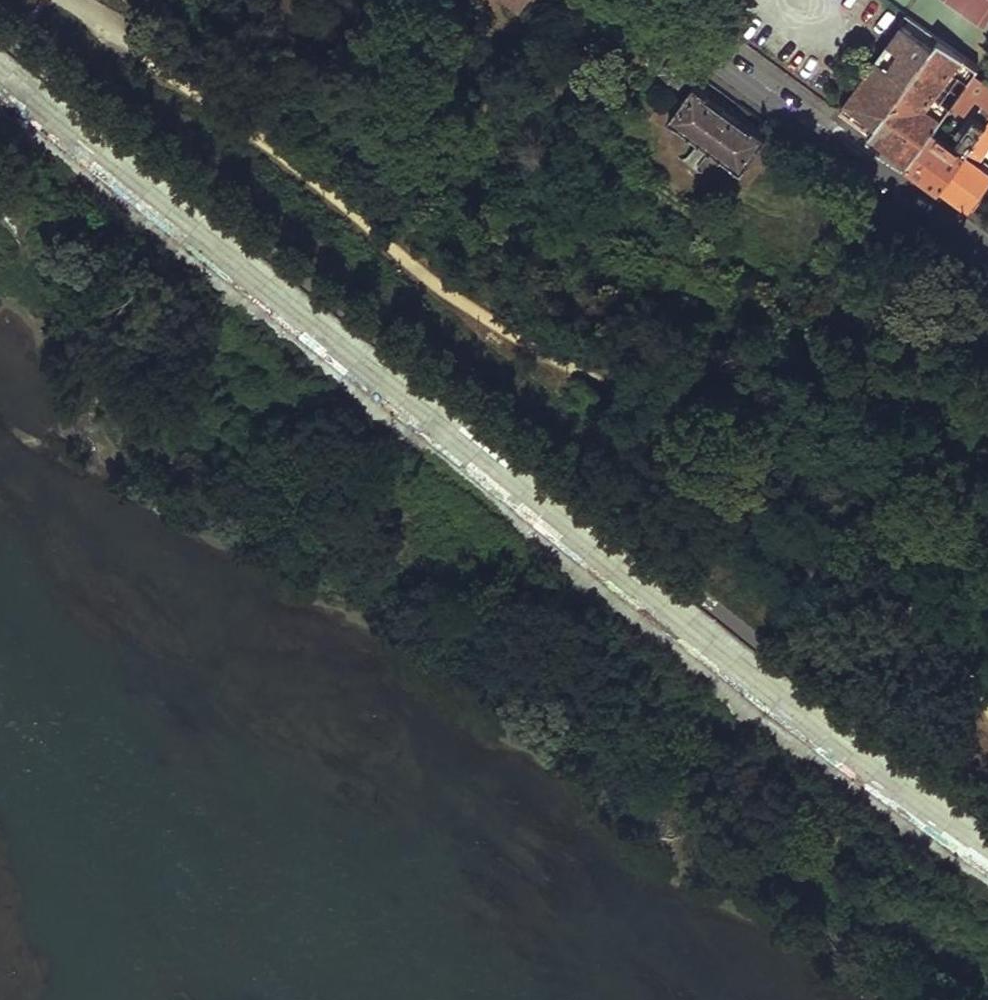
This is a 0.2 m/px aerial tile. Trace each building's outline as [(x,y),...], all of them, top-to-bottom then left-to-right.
[(521,9),(527,0),(509,0),(521,9)] [(902,24),(840,108),(876,133),(911,158),(931,129),(959,92),(975,70),(979,64),(940,37),(934,45),(912,28),(917,20),(906,12),(900,19),(902,24)] [(672,53),(659,70),(679,84),(691,68),(672,53)] [(959,92),(968,99),(972,93),(987,104),(987,79),(975,70),(959,92)] [(695,81),(669,116),(742,170),(768,135),(753,124),(751,126),(708,94),(709,91),(695,81)] [(911,158),(907,162),(924,174),(940,186),(986,124),(976,116),(953,145),(931,129),(911,158)] [(969,207),(987,180),(987,171),(976,161),(987,145),(987,121),(986,124),(940,186),(954,196),(969,207)]
